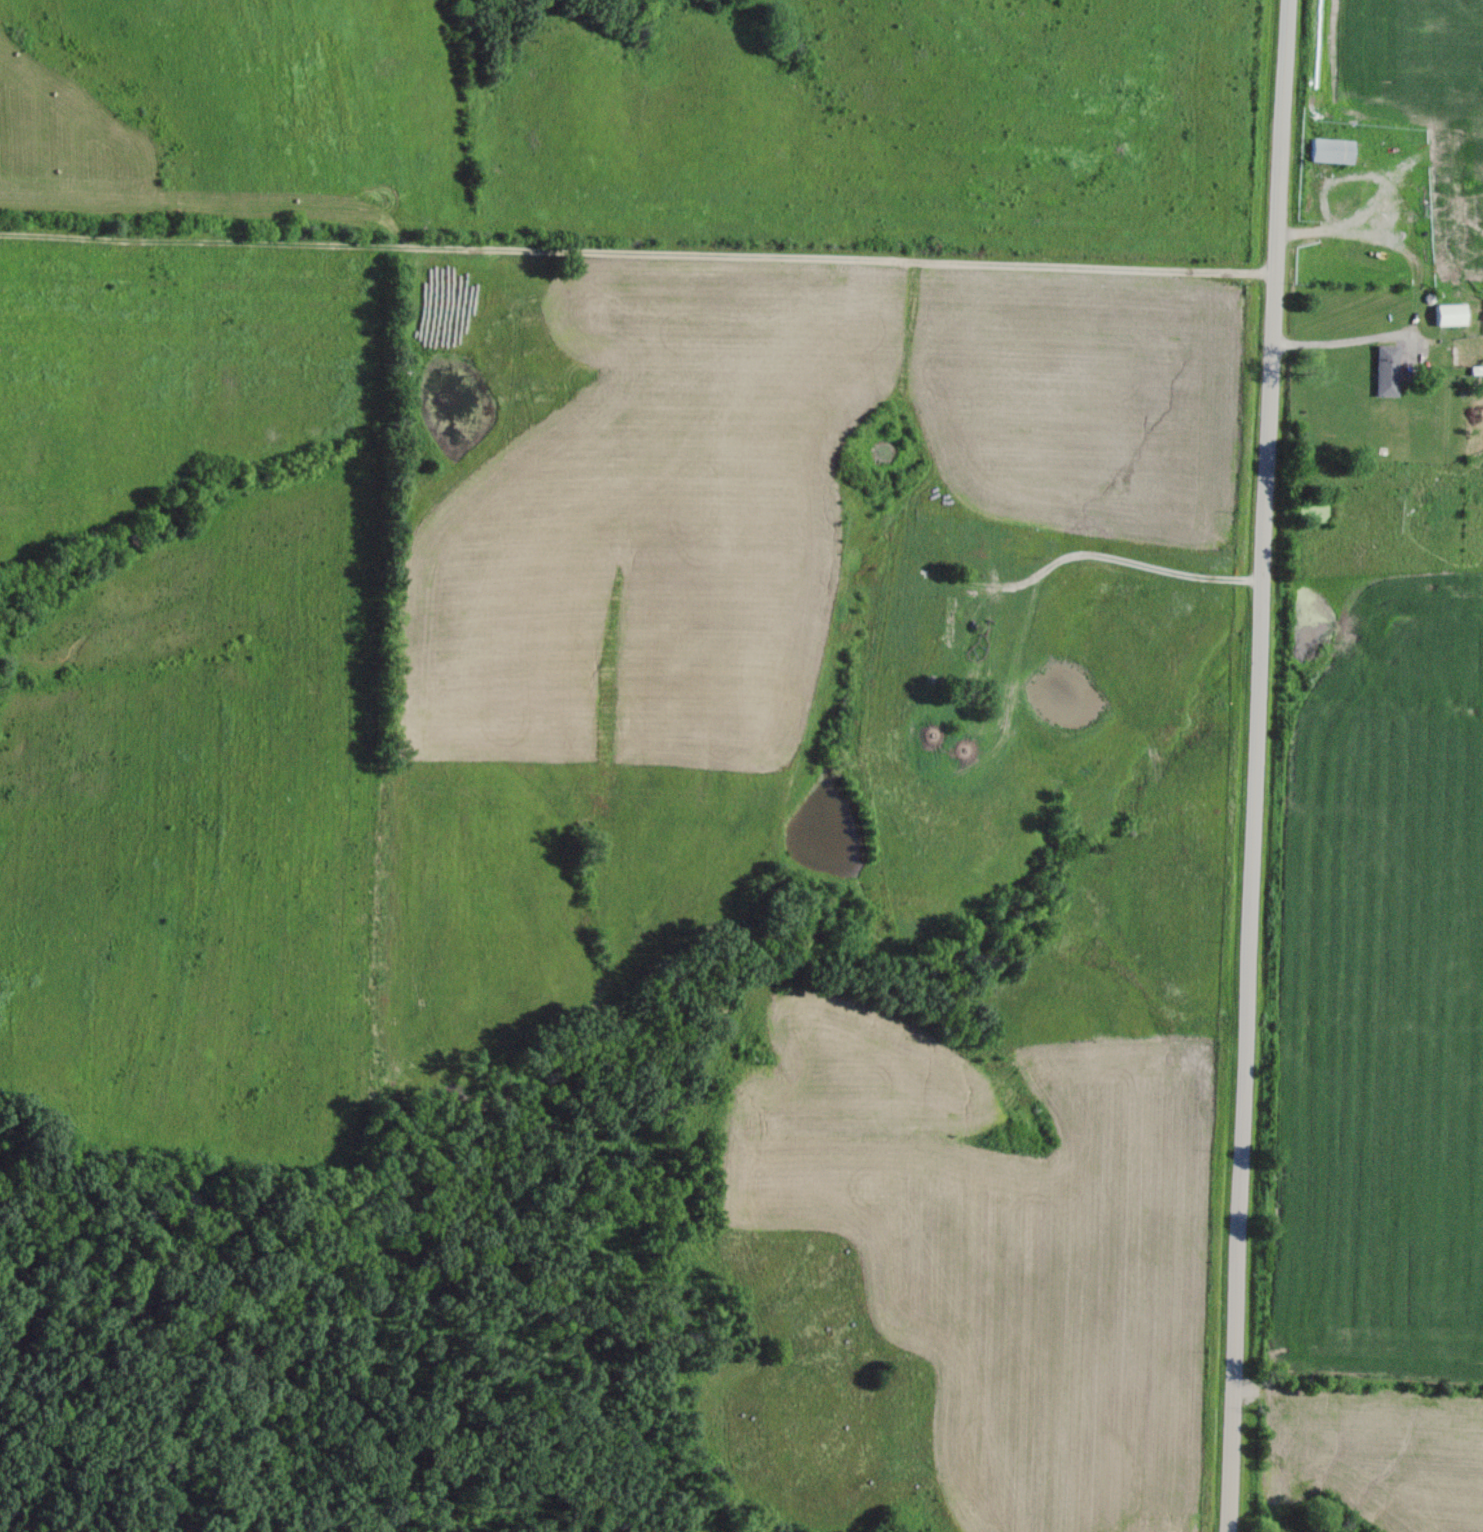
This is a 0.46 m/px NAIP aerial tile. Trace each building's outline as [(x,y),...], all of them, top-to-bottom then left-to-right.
[(1352,166),(1354,142),(1313,138),(1311,162),(1352,166)] [(1436,306),(1436,327),(1466,327),(1466,306),(1436,306)] [(1376,398),(1398,398),(1398,347),(1376,347),(1376,398)]
